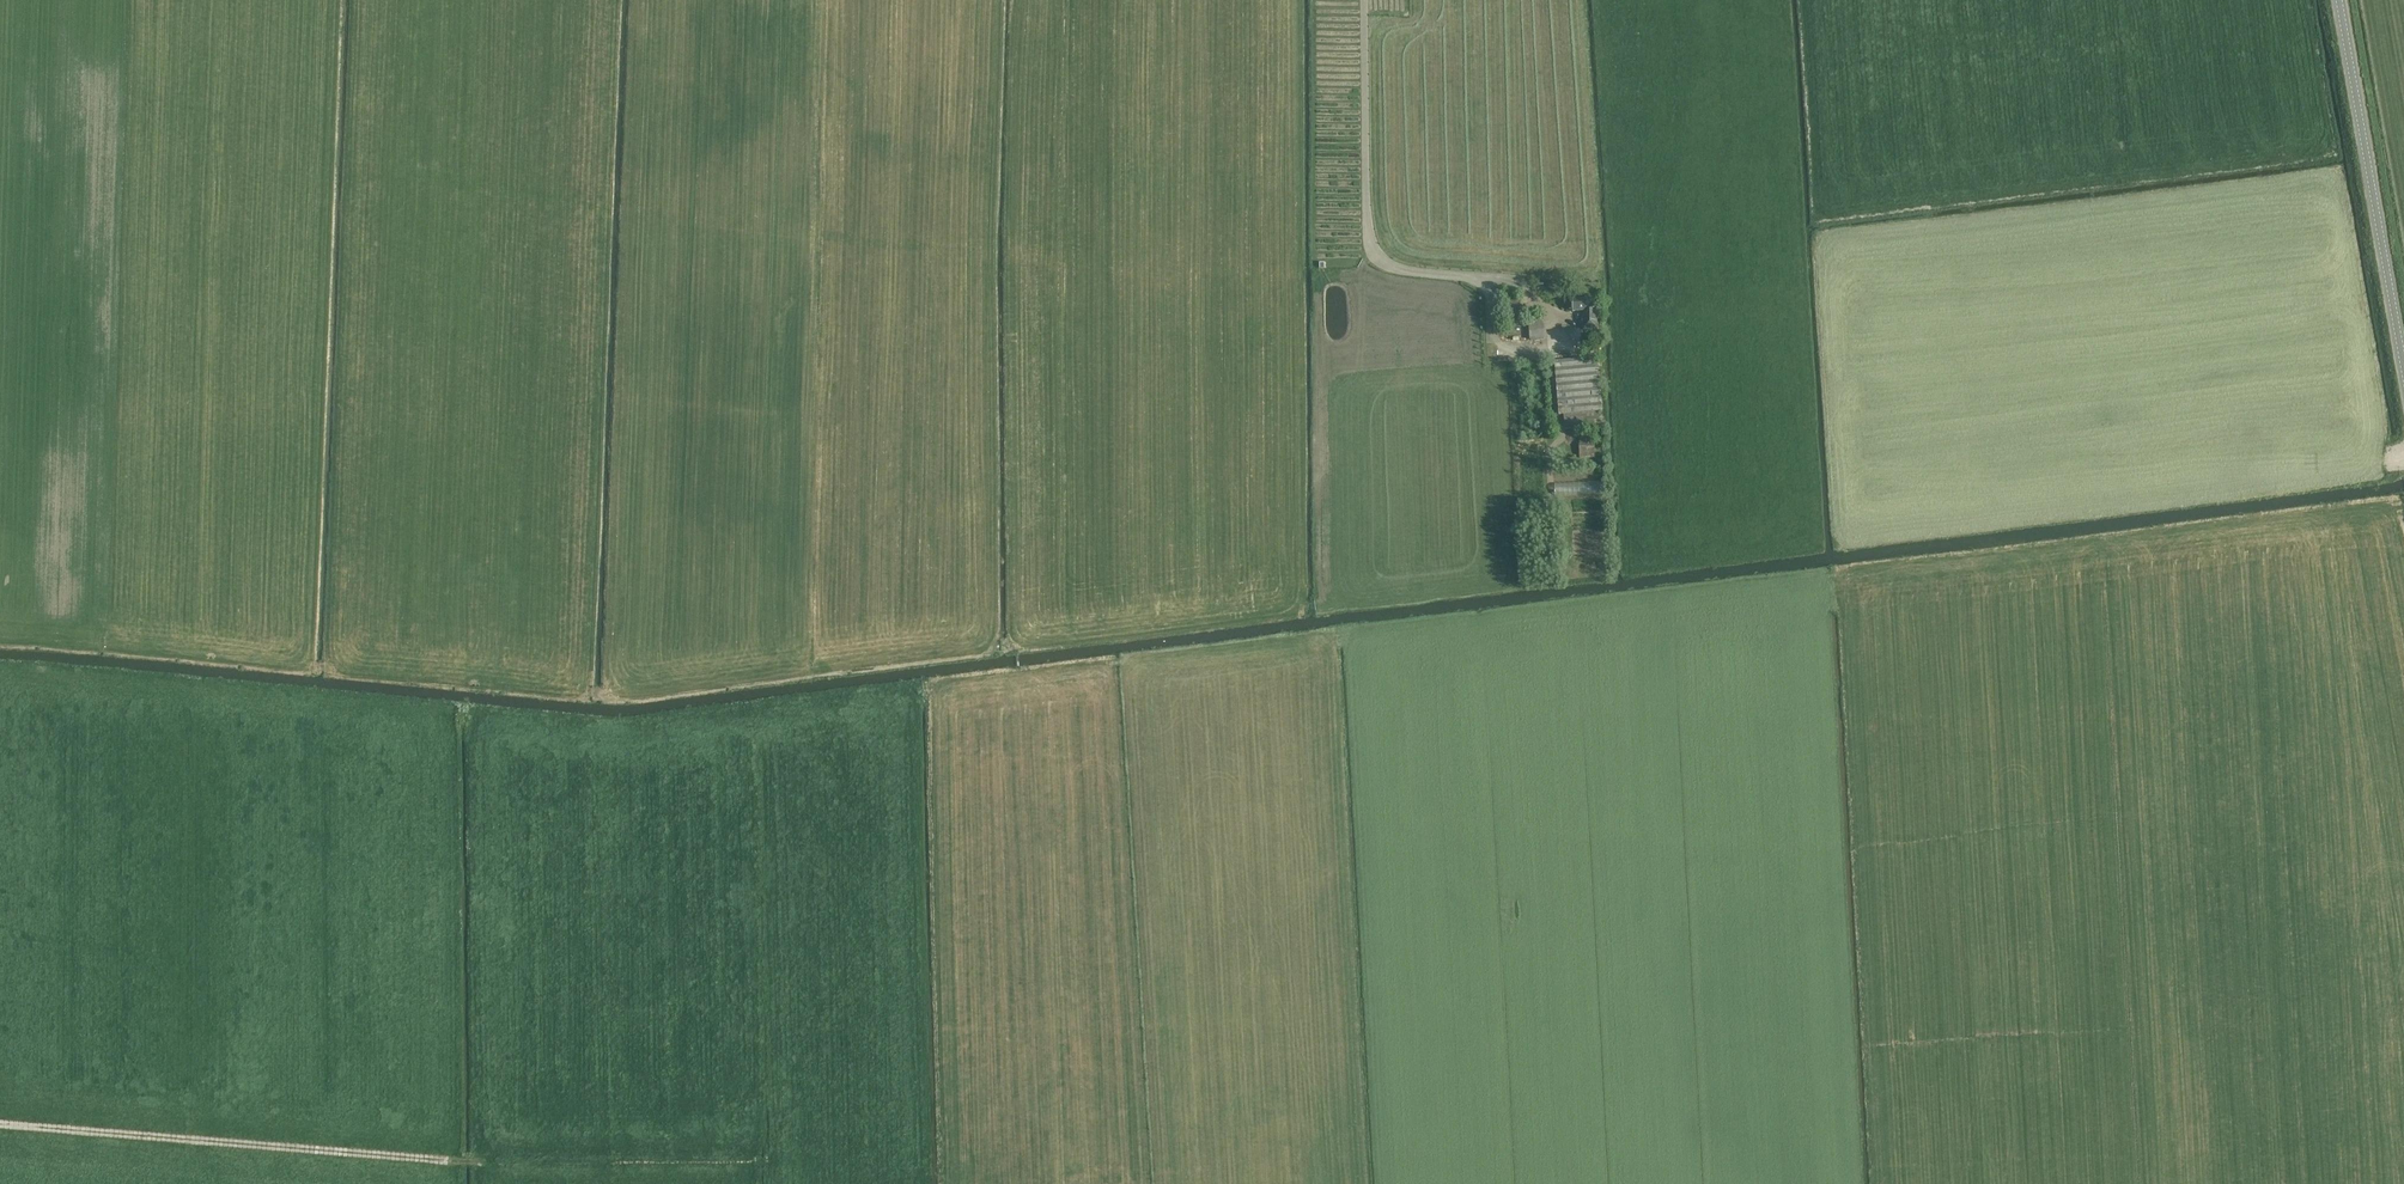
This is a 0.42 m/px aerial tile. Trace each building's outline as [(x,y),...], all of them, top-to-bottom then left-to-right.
[(1597,330),(1597,325),(1597,300),(1573,300),(1573,311),(1583,311),(1583,330),(1597,330)] [(1547,316),(1529,317),(1530,339),(1548,338),(1547,316)] [(1560,414),(1564,414),(1565,430),(1599,427),(1599,424),(1603,424),(1602,417),(1599,417),(1599,412),(1604,411),(1599,357),(1556,360),(1560,414)] [(1595,459),(1595,437),(1579,438),(1580,459),(1595,459)] [(1558,493),(1579,494),(1579,482),(1571,482),(1571,483),(1558,482),(1558,493)]
